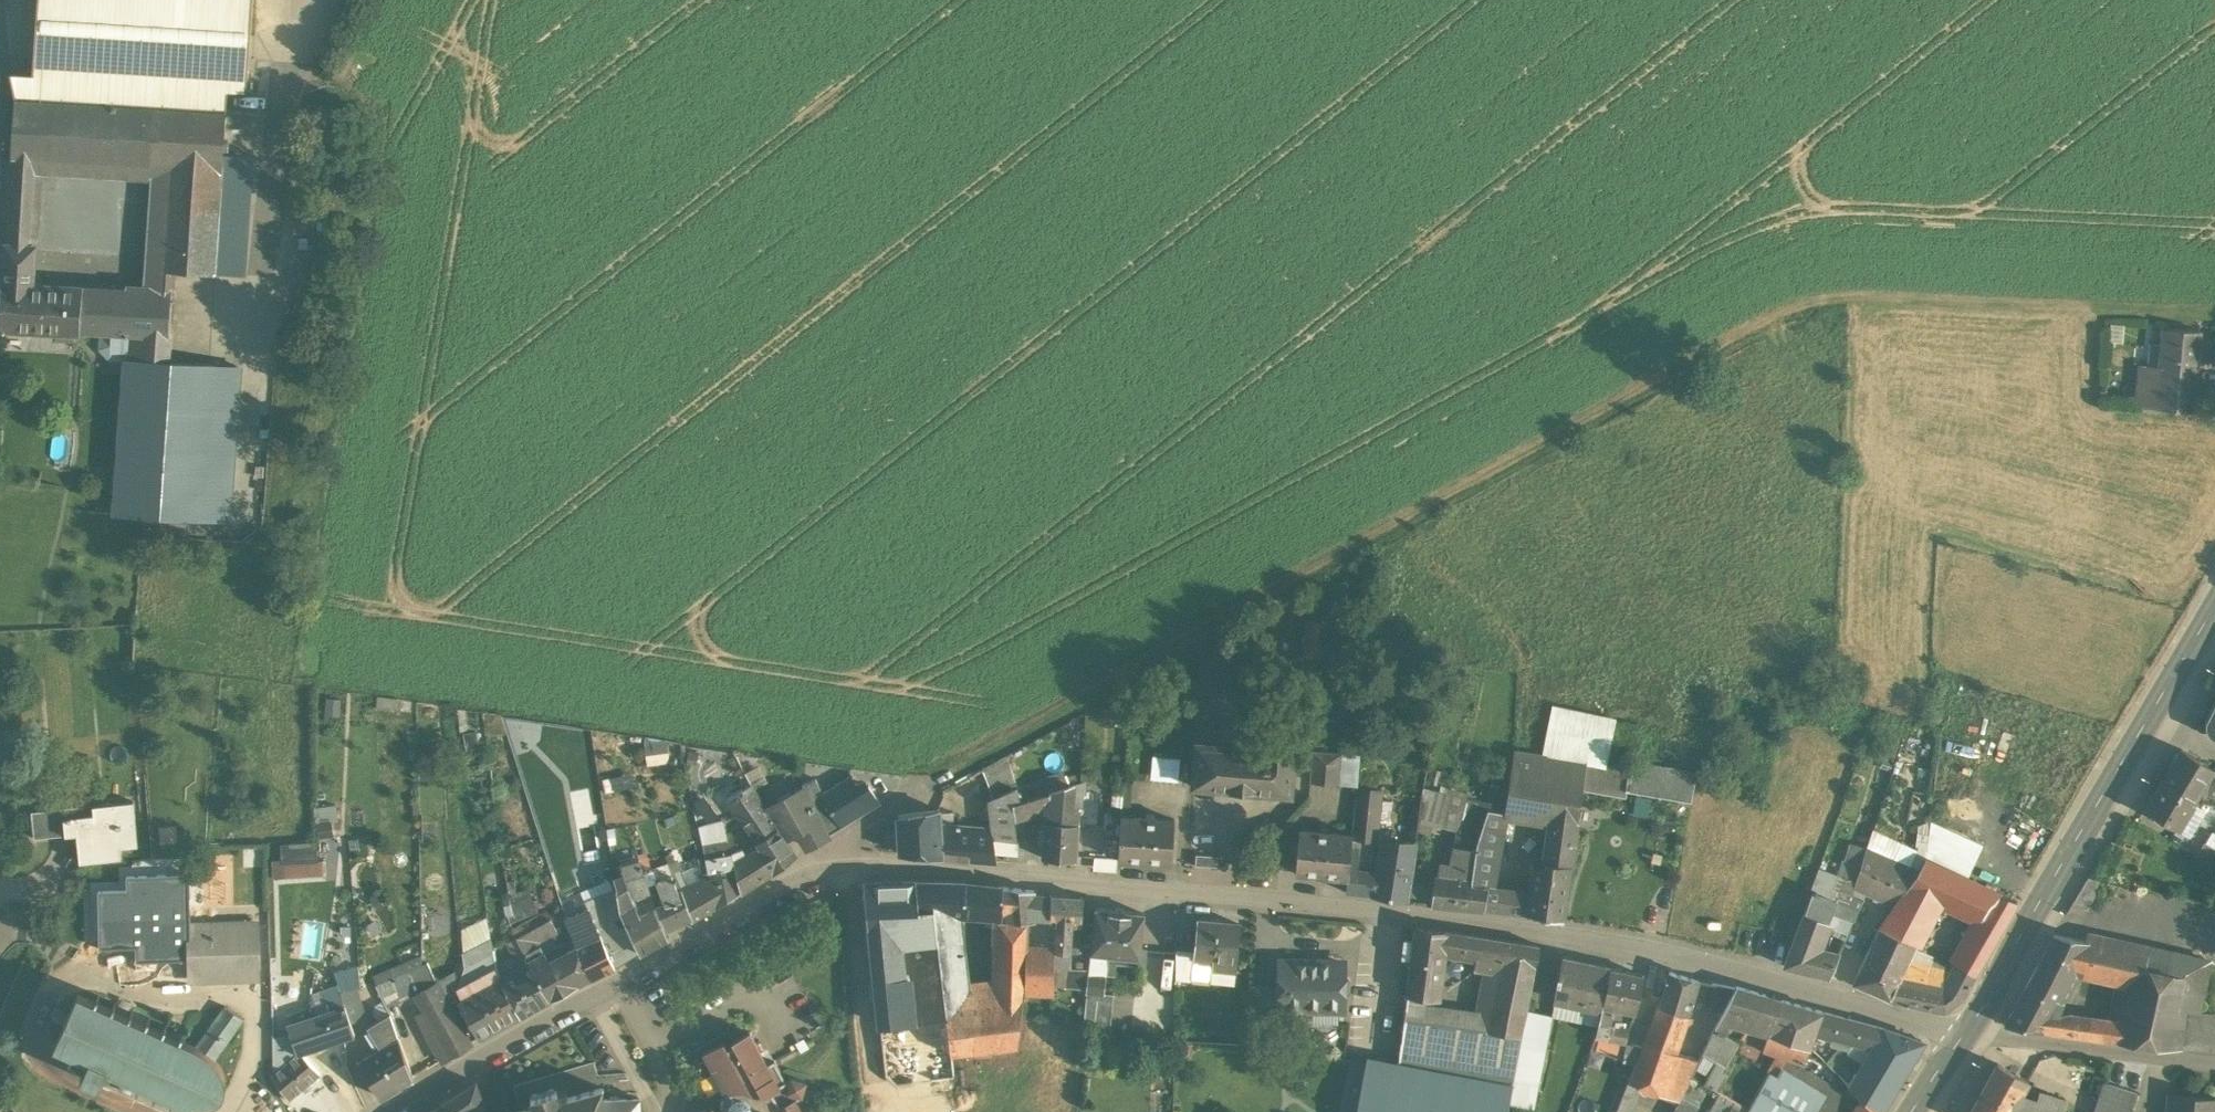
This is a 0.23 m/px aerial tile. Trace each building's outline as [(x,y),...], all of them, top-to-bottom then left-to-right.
[(31,98),(226,111),(228,90),(246,91),(253,0),(38,0),(31,98)] [(31,98),(15,97),(12,156),(40,158),(167,166),(159,287),(172,288),(173,270),(215,273),(226,111),(31,98)] [(81,287),(33,283),(40,158),(12,156),(1,327),(56,330),(56,337),(74,339),(75,332),(78,332),(79,329),(80,329),(83,286),(81,286),(81,287)] [(159,287),(126,285),(125,298),(94,297),(95,295),(87,295),(84,329),(129,332),(169,335),(172,288),(159,287)] [(2199,331),(2166,330),(2163,358),(2196,361),(2199,331)] [(169,335),(129,332),(127,358),(115,514),(204,520),(216,365),(167,361),(169,335)] [(2196,361),(2163,358),(2162,366),(2196,368),(2196,361)] [(2136,407),(2158,409),(2162,366),(2140,365),(2136,407)] [(2196,368),(2162,366),(2158,409),(2192,412),(2196,368)] [(1338,622),(1306,620),(1303,656),(1324,658),(1326,644),(1336,644),(1338,622)] [(2205,724),(2207,733),(2214,739),(2214,705),(2205,724)] [(1605,764),(1612,722),(1551,709),(1543,753),(1586,761),(1583,789),(1626,797),(1627,790),(1691,801),(1703,741),(1660,732),(1654,765),(1627,759),(1626,767),(1605,764)] [(1260,748),(1195,743),(1192,786),(1291,795),(1295,749),(1260,746),(1260,748)] [(2182,749),(2160,784),(2193,804),(2207,782),(2205,794),(2214,795),(2214,770),(2182,749)] [(1359,754),(1312,750),(1309,781),(1356,786),(1356,784),(1357,775),(1359,754)] [(1154,776),(1181,778),(1183,755),(1156,753),(1154,776)] [(1552,819),(1578,822),(1583,789),(1586,761),(1543,753),(1542,760),(1514,755),(1510,780),(1505,812),(1552,819)] [(1006,756),(982,769),(992,798),(1016,788),(1007,758),(1006,756)] [(903,780),(863,775),(869,786),(868,786),(879,803),(905,786),(903,780)] [(1375,777),(1357,775),(1356,784),(1374,787),(1375,777)] [(851,776),(822,794),(815,780),(803,785),(804,788),(805,787),(828,835),(879,803),(868,786),(861,791),(851,776)] [(1488,809),(1505,812),(1510,780),(1491,776),(1487,800),(1468,796),(1467,798),(1422,787),(1418,821),(1456,831),(1453,845),(1476,848),(1488,809)] [(1045,779),(1016,788),(1020,800),(1049,791),(1045,779)] [(784,838),(766,809),(752,783),(725,801),(757,846),(745,853),(743,847),(731,852),(734,867),(740,893),(741,895),(773,872),(795,855),(784,838)] [(1374,787),(1356,784),(1356,786),(1352,834),(1371,838),(1376,788),(1374,787)] [(2193,804),(2160,784),(2145,810),(2180,831),(2195,805),(2193,804)] [(1071,785),(1049,791),(1050,793),(1049,808),(1047,809),(1045,822),(1067,824),(1068,809),(1070,809),(1071,785)] [(828,835),(805,787),(804,788),(791,795),(789,791),(777,798),(779,802),(777,803),(796,831),(806,847),(828,835)] [(992,798),(991,798),(994,830),(995,839),(1016,841),(1014,819),(1012,803),(1020,800),(1016,788),(992,798)] [(1020,800),(1012,803),(1014,819),(1047,809),(1049,808),(1050,793),(1049,791),(1020,800)] [(77,833),(80,862),(122,857),(121,847),(138,845),(134,801),(93,804),(94,813),(64,816),(66,835),(77,833)] [(784,838),(796,831),(777,803),(766,809),(784,838)] [(34,837),(66,835),(64,816),(94,813),(93,804),(32,810),(34,837)] [(939,809),(897,816),(900,854),(942,858),(940,826),(939,813),(939,809)] [(1045,822),(1043,858),(1075,860),(1079,810),(1070,809),(1068,809),(1067,824),(1045,822)] [(1495,890),(1505,812),(1488,809),(1476,848),(1470,884),(1489,886),(1484,910),(1527,915),(1530,894),(1495,890)] [(952,812),(939,813),(940,826),(953,827),(952,812)] [(1174,820),(1120,816),(1118,858),(1171,862),(1174,820)] [(699,826),(705,857),(731,852),(723,819),(699,826)] [(1552,819),(1547,862),(1571,866),(1578,822),(1552,819)] [(953,827),(940,826),(942,858),(996,863),(993,839),(995,839),(994,830),(953,827)] [(1352,834),(1299,830),(1295,874),(1348,878),(1352,835),(1352,834)] [(1352,834),(1352,835),(1348,878),(1346,892),(1369,898),(1402,899),(1411,844),(1371,838),(1352,834)] [(1917,834),(1913,858),(1910,865),(1917,869),(1924,858),(1928,835),(1917,834)] [(280,844),(282,863),(319,860),(318,841),(280,844)] [(1852,842),(1849,852),(1863,857),(1866,847),(1852,842)] [(2197,855),(2214,865),(2214,851),(2204,844),(2197,855)] [(1476,848),(1453,845),(1449,863),(1440,861),(1438,875),(1435,874),(1431,906),(1483,912),(1484,910),(1489,886),(1470,884),(1476,848)] [(1910,865),(1866,847),(1863,857),(1853,889),(1892,906),(1917,869),(1910,865)] [(708,872),(734,867),(731,852),(705,857),(708,872)] [(1849,852),(1841,878),(1837,889),(1851,895),(1853,889),(1863,857),(1849,852)] [(667,938),(656,907),(643,913),(635,896),(651,891),(648,884),(644,871),(639,858),(621,864),(625,877),(615,879),(620,912),(629,930),(640,953),(667,938)] [(1898,982),(1891,999),(1946,1010),(1964,998),(2016,901),(2013,899),(1924,858),(1917,869),(1892,906),(1878,926),(1917,946),(1938,906),(1974,923),(1950,970),(1938,990),(1898,982)] [(678,892),(681,891),(691,887),(676,860),(667,864),(672,875),(678,892)] [(1527,915),(1563,921),(1571,866),(1547,862),(1534,860),(1530,894),(1527,915)] [(654,867),(644,871),(648,884),(656,881),(659,880),(654,867)] [(691,887),(681,891),(692,921),(740,893),(734,867),(708,872),(705,873),(706,880),(691,887)] [(1811,891),(1803,912),(1827,922),(1829,915),(1837,889),(1841,878),(1818,870),(1811,891)] [(137,960),(192,958),(192,978),(254,976),(257,972),(256,927),(253,923),(191,924),(190,872),(127,874),(128,887),(98,888),(100,947),(137,946),(137,960)] [(678,892),(672,875),(659,880),(656,881),(664,902),(656,906),(656,907),(667,938),(692,921),(681,891),(678,892)] [(2089,877),(2075,902),(2090,911),(2104,886),(2089,877)] [(919,908),(916,881),(866,883),(870,933),(895,931),(893,911),(919,908)] [(982,910),(986,885),(965,882),(916,881),(919,908),(934,908),(939,944),(955,943),(952,915),(963,914),(963,909),(982,910)] [(1003,887),(986,885),(982,910),(1002,912),(1003,887)] [(1034,891),(1003,887),(1002,912),(1005,912),(1006,921),(1027,921),(1034,921),(1034,918),(1034,891)] [(1851,895),(1837,889),(1829,915),(1854,922),(1863,899),(1851,895)] [(511,926),(516,936),(544,921),(540,911),(539,913),(531,894),(510,903),(513,913),(508,915),(511,926)] [(1083,898),(1051,896),(1052,918),(1057,918),(1082,919),(1083,898)] [(564,916),(576,945),(600,934),(603,933),(591,905),(564,916)] [(934,908),(919,908),(893,911),(895,931),(898,931),(899,940),(923,937),(925,946),(939,944),(934,908)] [(1144,914),(1095,909),(1090,953),(1139,958),(1144,914)] [(1782,967),(1829,979),(1839,957),(1818,949),(1827,922),(1803,912),(1782,967)] [(527,960),(544,950),(540,943),(552,936),(559,932),(551,918),(544,921),(516,936),(527,960)] [(1027,921),(1026,944),(1055,945),(1057,918),(1052,918),(1034,918),(1034,921),(1027,921)] [(1057,918),(1055,945),(1054,951),(1072,953),(1073,927),(1082,927),(1082,919),(1057,918)] [(1218,921),(1211,920),(1210,921),(1197,920),(1194,951),(1194,959),(1213,961),(1212,967),(1235,969),(1239,924),(1218,922),(1218,921)] [(994,991),(1025,989),(1026,944),(1027,921),(1006,921),(1002,921),(993,921),(994,991)] [(1890,1001),(1891,999),(1898,982),(1913,955),(1917,946),(1878,926),(1852,983),(1890,1001)] [(1481,936),(1416,927),(1414,942),(1405,940),(1403,958),(1411,959),(1407,995),(1437,999),(1443,951),(1478,957),(1481,936)] [(615,968),(640,953),(629,930),(610,938),(608,933),(604,935),(603,933),(600,934),(615,968)] [(898,931),(895,931),(870,933),(885,1076),(886,1076),(897,1085),(932,1083),(934,1096),(957,1093),(955,1076),(954,1076),(952,1055),(946,1012),(909,1016),(899,940),(898,931)] [(615,969),(615,968),(600,934),(576,945),(591,979),(592,981),(615,969)] [(498,974),(527,960),(516,936),(493,948),(494,954),(496,969),(498,974)] [(544,950),(549,959),(561,953),(552,936),(540,943),(544,950)] [(1481,936),(1478,957),(1443,951),(1437,999),(1434,1022),(1486,1030),(1486,1031),(1521,1037),(1527,1010),(1539,946),(1481,936)] [(2055,936),(2016,1006),(2052,1018),(2059,1005),(2055,1002),(2075,970),(2090,944),(2055,936)] [(466,969),(494,954),(493,948),(491,937),(463,951),(466,969)] [(955,943),(939,944),(944,994),(961,993),(955,943)] [(2124,943),(2123,950),(2139,954),(2141,946),(2124,943)] [(1025,990),(1024,994),(1054,996),(1054,951),(1055,945),(1026,944),(1025,989),(1025,990)] [(2132,984),(2139,954),(2123,950),(2090,944),(2075,970),(2088,975),(2119,981),(2132,984)] [(591,979),(576,945),(561,953),(549,959),(544,950),(527,960),(550,1001),(591,979)] [(2124,1024),(2121,1043),(2153,1048),(2176,1049),(2183,1012),(2191,977),(2170,972),(2175,953),(2141,946),(2139,954),(2132,984),(2119,981),(2113,1023),(2124,1024)] [(1194,959),(1194,951),(1175,950),(1175,981),(1192,982),(1194,959)] [(2191,977),(2183,1012),(2198,1013),(2210,962),(2175,953),(2170,972),(2191,977)] [(1913,955),(1898,982),(1938,990),(1950,970),(1913,955)] [(1609,969),(1562,959),(1558,978),(1557,977),(1556,983),(1557,983),(1555,993),(1602,1003),(1609,969)] [(550,1001),(527,960),(498,974),(501,981),(520,1017),(550,1001)] [(1342,963),(1281,962),(1281,988),(1281,1008),(1283,1008),(1341,1009),(1342,998),(1343,998),(1349,992),(1349,980),(1343,974),(1342,974),(1342,963)] [(387,1007),(420,991),(437,982),(428,963),(376,988),(387,1007)] [(341,990),(358,986),(361,985),(360,964),(335,970),(338,983),(341,990)] [(1235,969),(1212,967),(1211,983),(1233,985),(1235,969)] [(1642,975),(1609,968),(1609,969),(1602,1003),(1601,1005),(1614,1008),(1633,1012),(1642,975)] [(1168,970),(1142,969),(1140,995),(1166,996),(1168,970)] [(1697,980),(1669,972),(1659,1005),(1687,1013),(1697,980)] [(1088,975),(1086,993),(1104,994),(1106,977),(1088,975)] [(501,981),(461,1003),(479,1039),(520,1017),(501,981)] [(425,1035),(440,1062),(449,1057),(450,1059),(472,1046),(449,1001),(438,982),(437,982),(420,991),(439,1027),(425,1035)] [(295,1021),(345,1004),(341,990),(338,983),(313,991),(311,1005),(292,1011),(295,1021)] [(345,1004),(351,1022),(369,1015),(358,986),(341,990),(345,1004)] [(1735,987),(1714,1027),(1726,1033),(1731,1023),(1750,1028),(1764,994),(1736,986),(1735,987)] [(1281,988),(1250,988),(1250,1017),(1283,1017),(1283,1008),(1281,1008),(1281,988)] [(961,993),(944,994),(946,1012),(952,1055),(1017,1048),(1024,994),(1025,990),(1025,989),(994,991),(961,993)] [(272,1014),(288,1014),(287,990),(271,990),(272,1014)] [(118,1008),(114,1007),(117,1000),(116,1000),(113,1006),(97,999),(100,993),(99,992),(96,999),(79,991),(69,1012),(59,1008),(55,1017),(65,1021),(55,1042),(73,1049),(70,1056),(71,1057),(74,1050),(89,1057),(82,1074),(100,1082),(108,1065),(123,1072),(120,1079),(122,1079),(125,1073),(128,1074),(124,1084),(132,1088),(137,1078),(140,1080),(137,1086),(138,1087),(141,1080),(156,1087),(154,1094),(155,1094),(158,1088),(173,1095),(170,1101),(192,1106),(193,1099),(201,1100),(210,1098),(218,1093),(224,1087),(225,1079),(224,1071),(221,1063),(215,1057),(197,1044),(182,1037),(185,1031),(166,1022),(163,1029),(148,1022),(151,1015),(133,1007),(130,1014),(126,1012),(131,1003),(122,999),(118,1008)] [(1822,1011),(1764,994),(1750,1028),(1771,1034),(1810,1047),(1815,1033),(1822,1011)] [(244,1017),(226,1004),(197,1044),(215,1057),(244,1017)] [(295,1021),(288,1023),(299,1053),(301,1052),(355,1034),(351,1022),(345,1004),(295,1021)] [(1659,1005),(1657,1004),(1649,1025),(1642,1042),(1675,1052),(1675,1051),(1687,1013),(1659,1005)] [(1614,1008),(1601,1005),(1598,1021),(1612,1023),(1614,1008)] [(2052,1018),(2016,1006),(2005,1026),(2044,1032),(2052,1018)] [(1521,1037),(1513,1080),(1529,1083),(1539,1086),(1553,1016),(1527,1010),(1521,1037)] [(1883,1028),(1822,1011),(1815,1033),(1833,1038),(1850,1042),(1872,1048),(1883,1028)] [(2176,1049),(2214,1052),(2214,1014),(2198,1013),(2183,1012),(2176,1049)] [(389,1013),(367,1026),(379,1047),(356,1060),(380,1099),(413,1078),(389,1013)] [(1434,1022),(1404,1018),(1398,1063),(1367,1057),(1356,1111),(1505,1111),(1507,1102),(1512,1080),(1513,1080),(1521,1037),(1486,1031),(1486,1030),(1434,1022)] [(2113,1023),(2052,1018),(2044,1032),(2121,1043),(2124,1024),(2113,1023)] [(1612,1023),(1598,1021),(1596,1029),(1594,1036),(1620,1039),(1623,1024),(1612,1023)] [(1642,1042),(1649,1025),(1630,1021),(1622,1059),(1635,1063),(1642,1042)] [(1726,1033),(1714,1027),(1702,1051),(1714,1058),(1724,1038),(1726,1033)] [(1923,1042),(1883,1028),(1872,1048),(1863,1062),(1898,1083),(1923,1042)] [(796,1100),(802,1097),(806,1082),(791,1078),(786,1081),(774,1061),(767,1065),(749,1032),(732,1041),(734,1045),(710,1058),(728,1091),(726,1092),(721,1099),(719,1107),(719,1111),(803,1111),(796,1100)] [(1810,1047),(1771,1034),(1766,1049),(1787,1058),(1804,1065),(1810,1047)] [(1724,1038),(1714,1058),(1718,1060),(1725,1064),(1737,1044),(1724,1038)] [(1850,1042),(1833,1038),(1831,1044),(1848,1049),(1850,1042)] [(1675,1052),(1642,1042),(1635,1063),(1627,1081),(1642,1086),(1677,1099),(1678,1099),(1689,1077),(1698,1059),(1675,1051),(1675,1052)] [(1832,1086),(1787,1058),(1766,1049),(1758,1069),(1768,1074),(1748,1111),(1747,1111),(1817,1111),(1832,1086)] [(1702,1051),(1698,1059),(1689,1077),(1707,1086),(1718,1060),(1714,1058),(1702,1051)] [(301,1052),(273,1075),(289,1098),(303,1086),(306,1090),(312,1085),(308,1081),(319,1072),(301,1052)] [(1863,1062),(1848,1086),(1862,1099),(1876,1111),(1881,1111),(1898,1083),(1863,1062)] [(2000,1064),(1983,1094),(2013,1110),(2019,1111),(2064,1111),(2067,1102),(2041,1093),(2038,1103),(2022,1098),(2031,1081),(2000,1064)] [(1527,1090),(1529,1083),(1513,1080),(1512,1080),(1507,1102),(1534,1108),(1538,1093),(1527,1090)] [(1616,1110),(1621,1111),(1632,1111),(1642,1086),(1627,1081),(1616,1110)] [(428,1111),(474,1111),(484,1106),(476,1082),(428,1111)] [(2104,1083),(2095,1111),(2132,1111),(2138,1093),(2104,1083)] [(1832,1086),(1817,1111),(1876,1111),(1862,1099),(1859,1102),(1832,1086)] [(559,1100),(556,1091),(553,1091),(553,1089),(532,1095),(533,1097),(531,1098),(533,1108),(519,1111),(603,1111),(603,1100),(603,1087),(559,1100)] [(1983,1094),(1973,1111),(2011,1111),(2013,1110),(1983,1094)] [(2169,1094),(2167,1111),(2214,1111),(2214,1098),(2169,1094)] [(1717,1111),(1729,1111),(1734,1103),(1725,1097),(1717,1111)] [(607,1100),(603,1100),(603,1111),(640,1111),(640,1099),(607,1100)] [(1677,1099),(1671,1111),(1689,1111),(1692,1107),(1678,1099),(1677,1099)] [(1734,1103),(1729,1111),(1747,1111),(1748,1111),(1734,1103)]
